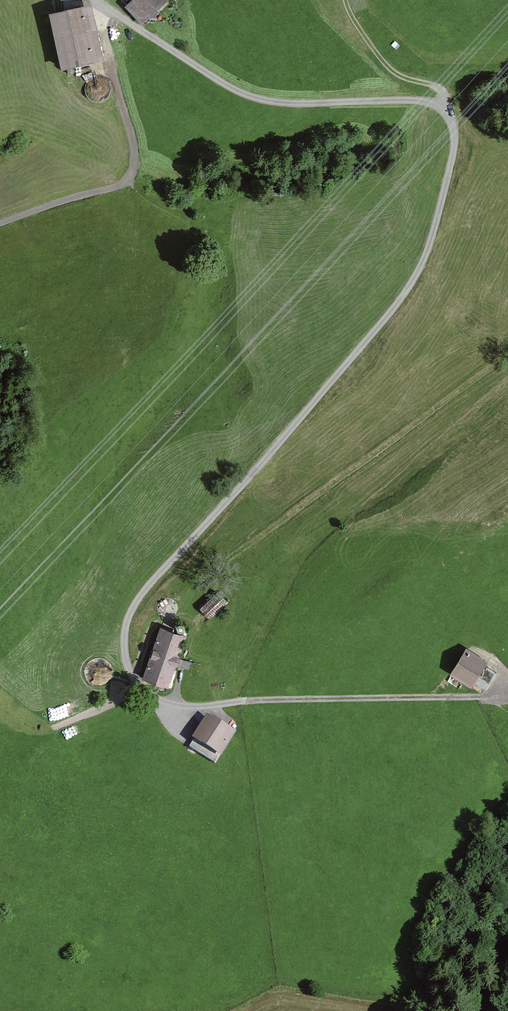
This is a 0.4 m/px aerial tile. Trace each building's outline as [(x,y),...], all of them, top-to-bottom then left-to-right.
[(138,22),(162,0),(131,0),(124,6),(138,22)] [(62,68),(99,60),(93,30),(87,32),(82,8),(50,15),(62,68)] [(199,608),(208,618),(225,602),(216,592),(199,608)] [(142,678),(166,686),(183,635),(159,627),(142,678)] [(484,688),(494,673),(480,664),(483,661),(469,652),(469,653),(465,650),(451,672),(469,683),(471,680),(484,688)] [(218,758),(231,736),(207,722),(194,744),(218,758)]
